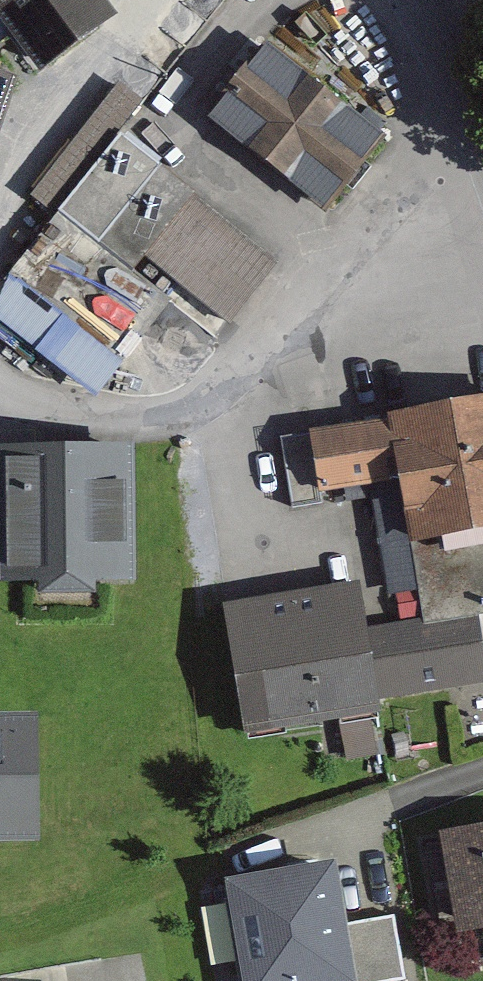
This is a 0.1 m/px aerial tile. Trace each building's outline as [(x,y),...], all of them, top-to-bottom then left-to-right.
[(32,72),(115,20),(103,0),(0,0),(0,20),(32,72)] [(338,81),(288,43),(228,122),(342,209),(405,128),(378,108),(389,93),(351,65),(338,81)] [(0,75),(0,130),(17,81),(0,75)] [(304,258),(145,137),(7,318),(110,396),(181,302),(237,345),(304,258)] [(296,436),(309,516),(423,497),(444,621),(482,614),(482,405),(296,436)] [(146,453),(6,452),(5,582),(63,582),(63,597),(118,598),(118,580),(145,580),(146,453)] [(386,579),(239,601),(260,735),(401,713),(399,698),(482,685),(482,631),(437,638),(434,620),(393,626),(386,579)] [(0,721),(0,841),(52,839),(48,720),(0,721)] [(427,834),(443,937),(482,931),(482,825),(427,834)] [(229,880),(248,980),(388,980),(402,979),(391,917),(350,925),(338,860),(229,880)]
